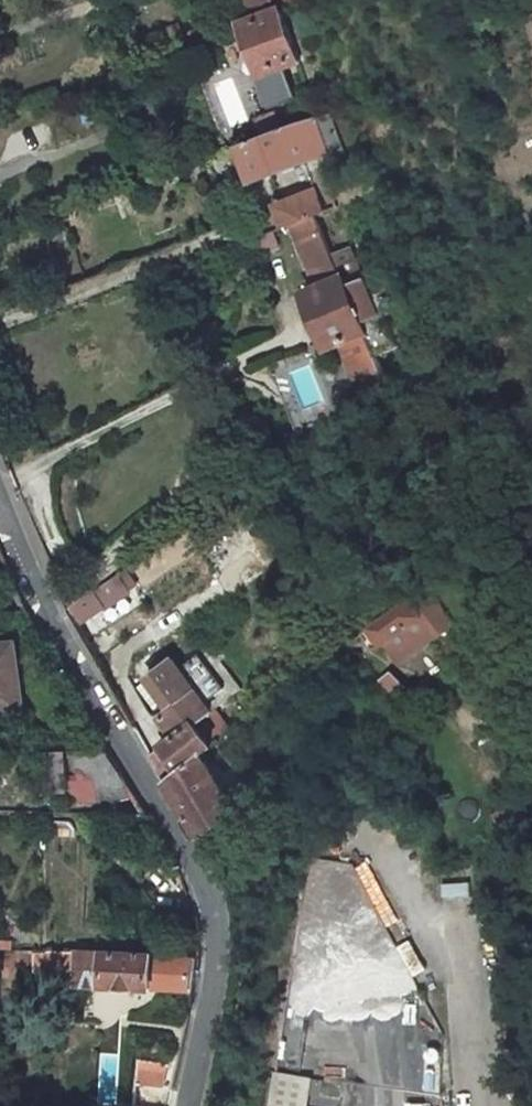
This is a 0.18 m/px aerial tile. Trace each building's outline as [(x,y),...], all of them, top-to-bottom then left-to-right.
[(247,9),(272,5),(274,12),(304,0),(244,0),(247,9)] [(240,25),(259,76),(293,63),(274,12),(240,25)] [(272,112),(255,118),(262,137),(279,131),(272,112)] [(236,147),(249,180),(301,161),(324,152),(312,118),(279,131),(262,137),(236,147)] [(129,189),(132,198),(153,191),(149,181),(129,189)] [(321,212),(312,190),(275,204),(283,226),(288,225),(314,215),(321,212)] [(397,337),(368,277),(360,281),(345,247),(331,253),(314,215),(288,225),(314,287),(303,291),(329,351),(340,346),(362,393),(344,401),(354,421),(393,396),(371,349),(387,341),(397,337)] [(78,621),(135,597),(123,570),(67,595),(78,621)] [(455,625),(427,585),(370,628),(382,645),(385,643),(400,663),(436,636),(437,638),(455,625)] [(12,646),(0,648),(0,714),(21,711),(12,646)] [(174,739),(211,712),(195,691),(194,692),(171,659),(144,681),(168,712),(160,719),(174,739)] [(400,704),(415,691),(397,670),(381,682),(400,704)] [(168,712),(144,681),(134,688),(160,719),(168,712)] [(412,696),(403,704),(410,713),(419,705),(412,696)] [(165,780),(226,734),(211,712),(174,739),(151,756),(165,780)] [(151,756),(174,739),(160,719),(138,735),(151,756)] [(109,753),(63,752),(67,788),(126,783),(109,753)] [(170,788),(199,836),(232,812),(201,763),(170,788)] [(36,952),(35,974),(79,978),(78,991),(152,994),(153,957),(36,952)] [(274,1074),(269,1105),(307,1105),(311,1080),(274,1074)]
